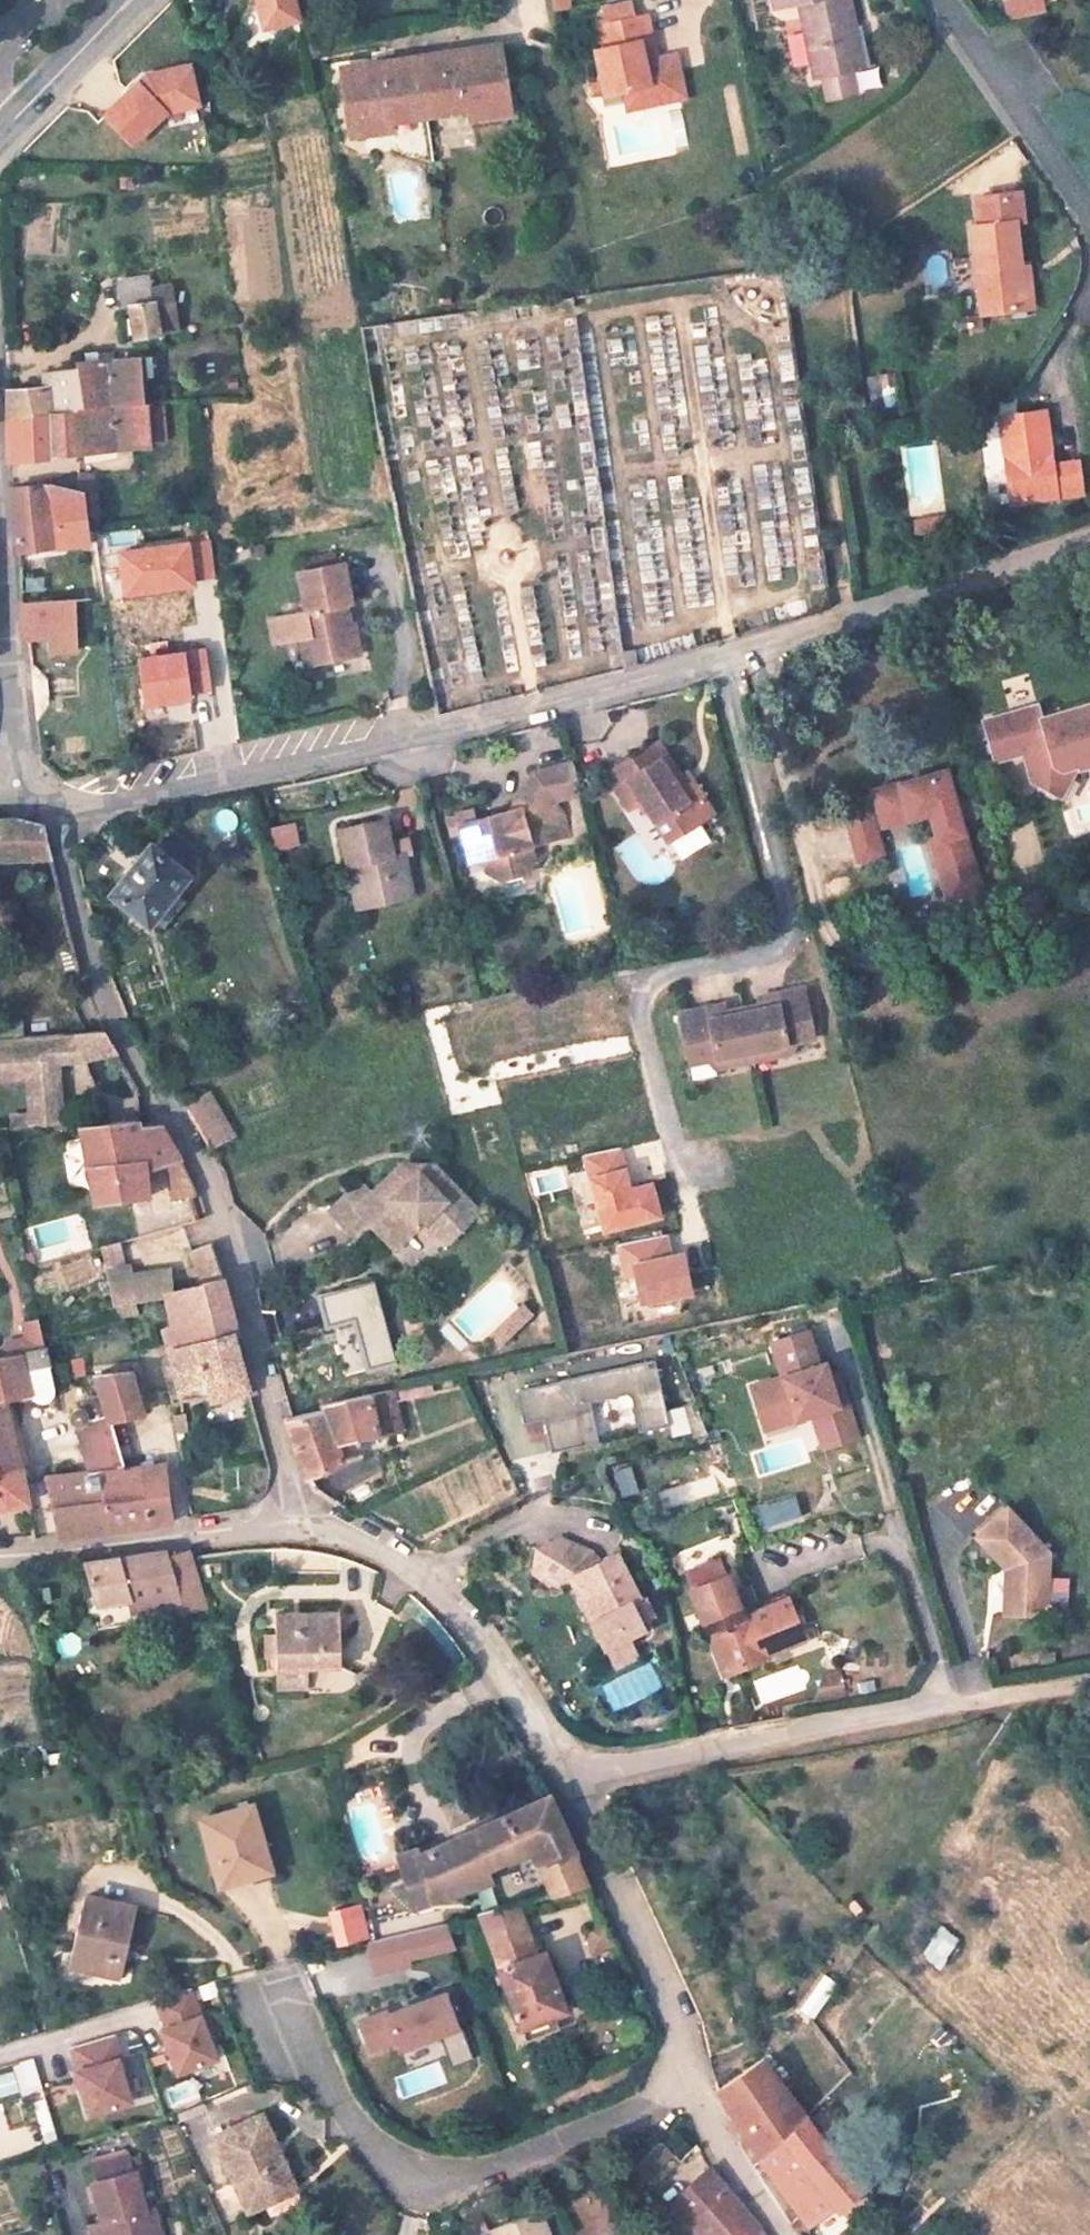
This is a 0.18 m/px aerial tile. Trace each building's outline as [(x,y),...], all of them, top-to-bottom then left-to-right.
[(296,0),(255,0),(263,30),(301,19),(296,0)] [(548,9),(568,7),(567,0),(546,0),(548,9)] [(865,0),(788,0),(789,6),(805,3),(808,10),(815,10),(833,87),(871,77),(861,36),(872,33),(865,0)] [(651,26),(645,3),(615,10),(621,32),(651,26)] [(1049,23),(1045,7),(1029,10),(1033,26),(1049,23)] [(670,65),(664,38),(660,24),(651,26),(621,32),(603,36),(605,49),(614,47),(616,58),(611,59),(618,95),(606,97),(608,106),(641,100),(644,116),(679,109),(678,105),(698,100),(689,61),(670,65)] [(882,75),(872,33),(861,36),(871,77),(882,75)] [(525,115),(514,48),(360,70),(372,136),(409,130),(406,114),(484,102),(487,120),(525,115)] [(191,65),(147,74),(115,107),(104,117),(134,148),(169,115),(200,107),(191,65)] [(1022,261),(1018,220),(1026,218),(1022,189),(979,194),(981,223),(973,224),(975,241),(983,311),(1026,306),(1022,261)] [(1036,305),(1032,260),(1022,261),(1026,306),(1036,305)] [(970,269),(959,270),(961,311),(971,311),(970,269)] [(152,284),(150,272),(116,276),(119,300),(133,298),(154,296),(152,284)] [(169,282),(152,284),(154,296),(133,298),(136,332),(139,353),(160,350),(157,317),(173,315),(169,282)] [(781,378),(792,376),(787,347),(776,349),(781,378)] [(163,380),(160,350),(139,353),(112,356),(75,360),(75,368),(79,412),(153,405),(151,383),(163,380)] [(79,412),(75,368),(48,372),(48,386),(8,390),(10,405),(11,419),(79,412)] [(862,374),(866,402),(897,397),(892,369),(862,374)] [(156,445),(153,405),(79,412),(11,419),(15,458),(15,464),(94,456),(95,450),(156,445)] [(1084,486),(1077,457),(1053,461),(1040,406),(996,415),(1016,501),(1084,486)] [(100,495),(97,475),(80,477),(82,497),(100,495)] [(86,520),(82,497),(38,486),(12,488),(11,489),(11,502),(13,519),(18,549),(86,540),(88,540),(86,520)] [(195,589),(194,581),(215,578),(210,541),(189,544),(189,543),(119,552),(126,598),(195,589)] [(355,599),(347,559),(303,566),(310,607),(314,632),(319,659),(361,652),(355,621),(345,623),(342,609),(350,607),(349,601),(355,599)] [(75,649),(72,601),(22,604),(24,636),(47,635),(48,651),(75,649)] [(314,632),(310,607),(273,614),(277,638),(304,634),(314,632)] [(319,659),(314,632),(304,634),(308,661),(319,659)] [(192,703),(191,695),(211,692),(205,650),(139,659),(146,709),(192,703)] [(1039,711),(1038,709),(1016,715),(1013,704),(981,713),(992,753),(1021,745),(1027,744),(1030,753),(1023,755),(1029,775),(1047,784),(1059,763),(1076,759),(1077,762),(1089,758),(1089,697),(1039,711)] [(1016,715),(1038,709),(1035,698),(1013,704),(1016,715)] [(682,774),(659,738),(607,772),(630,809),(643,800),(669,841),(701,820),(694,807),(709,797),(696,778),(682,787),(677,777),(682,774)] [(1021,745),(1023,755),(1030,753),(1027,744),(1021,745)] [(1059,763),(1047,784),(1057,790),(1077,762),(1076,759),(1059,763)] [(566,832),(560,809),(547,802),(554,789),(570,784),(564,760),(530,768),(501,815),(489,817),(487,810),(472,814),(470,805),(452,808),(459,843),(478,839),(481,853),(484,867),(500,878),(526,872),(537,856),(533,842),(566,832)] [(969,868),(955,817),(982,810),(977,791),(950,798),(942,768),(872,787),(880,819),(928,807),(935,833),(929,835),(943,885),(948,883),(951,896),(970,891),(964,869),(969,868)] [(696,778),(691,769),(682,774),(677,777),(682,787),(696,778)] [(870,813),(864,792),(838,799),(844,820),(870,813)] [(717,810),(709,797),(694,807),(701,820),(717,810)] [(43,831),(22,820),(0,820),(0,860),(50,857),(43,831)] [(392,859),(382,821),(340,830),(349,869),(361,865),(371,908),(413,898),(402,856),(392,859)] [(274,825),(276,848),(303,846),(301,823),(274,825)] [(481,853),(478,839),(459,843),(463,858),(481,853)] [(188,868),(150,841),(113,887),(151,913),(188,868)] [(371,908),(361,865),(349,869),(359,911),(371,908)] [(964,869),(970,891),(975,889),(969,868),(964,869)] [(948,883),(943,885),(946,897),(951,896),(948,883)] [(819,1035),(808,985),(788,989),(790,996),(780,999),(778,991),(762,995),(764,1007),(731,1013),(728,1002),(710,1005),(712,1011),(701,1014),(699,1007),(679,1012),(691,1062),(719,1055),(719,1056),(738,1052),(741,1065),(774,1058),(772,1045),(792,1041),(819,1035)] [(85,1050),(115,1040),(106,1023),(9,1030),(11,1060),(37,1060),(37,1070),(38,1084),(68,1083),(66,1052),(85,1050)] [(9,1030),(0,1031),(0,1073),(37,1070),(37,1060),(11,1060),(9,1030)] [(795,1053),(792,1041),(772,1045),(774,1058),(795,1053)] [(741,1065),(738,1052),(719,1056),(722,1068),(741,1065)] [(70,1119),(68,1083),(38,1084),(41,1121),(70,1119)] [(240,1145),(216,1094),(193,1104),(213,1141),(220,1154),(240,1145)] [(181,1148),(158,1116),(146,1116),(74,1121),(95,1208),(152,1196),(149,1174),(167,1171),(175,1200),(196,1196),(181,1148)] [(652,1183),(632,1188),(621,1147),(583,1157),(604,1235),(662,1219),(652,1183)] [(357,1242),(374,1227),(380,1222),(398,1240),(415,1226),(428,1240),(441,1229),(445,1233),(457,1223),(463,1229),(480,1214),(436,1166),(425,1176),(416,1176),(406,1164),(373,1193),(362,1181),(329,1210),(357,1242)] [(83,1241),(76,1213),(28,1226),(36,1254),(83,1241)] [(398,1240),(380,1222),(374,1227),(392,1247),(398,1240)] [(452,1240),(463,1229),(457,1223),(445,1233),(452,1240)] [(626,1277),(635,1275),(642,1307),(694,1296),(685,1254),(671,1257),(666,1236),(619,1246),(626,1277)] [(249,1386),(231,1319),(212,1251),(193,1255),(205,1301),(192,1302),(185,1282),(137,1288),(135,1281),(114,1284),(122,1327),(140,1324),(138,1311),(171,1305),(177,1332),(168,1335),(182,1401),(249,1386)] [(328,1327),(355,1320),(369,1370),(396,1363),(375,1283),(320,1297),(328,1327)] [(504,1345),(537,1313),(528,1303),(495,1335),(504,1345)] [(43,1322),(5,1332),(11,1354),(49,1344),(43,1322)] [(791,1410),(797,1413),(815,1408),(826,1442),(861,1432),(848,1388),(839,1391),(832,1370),(828,1357),(822,1359),(811,1324),(774,1335),(785,1370),(753,1380),(763,1412),(789,1404),(791,1410)] [(56,1351),(0,1365),(0,1482),(27,1475),(22,1453),(27,1451),(18,1405),(65,1395),(56,1351)] [(667,1409),(657,1360),(547,1383),(553,1414),(551,1414),(552,1419),(554,1419),(557,1433),(554,1433),(556,1441),(565,1439),(564,1437),(590,1432),(591,1434),(596,1433),(596,1429),(593,1429),(589,1410),(592,1409),(590,1400),(603,1397),(602,1394),(619,1391),(620,1394),(631,1391),(634,1395),(635,1398),(638,1397),(639,1403),(636,1403),(639,1418),(641,1418),(642,1424),(640,1425),(642,1432),(671,1426),(667,1409)] [(147,1403),(139,1365),(108,1371),(112,1385),(123,1424),(150,1417),(147,1403)] [(839,1391),(848,1388),(841,1367),(832,1370),(839,1391)] [(553,1414),(547,1383),(524,1388),(523,1386),(518,1388),(518,1389),(524,1423),(529,1422),(528,1418),(551,1414),(553,1414)] [(138,1479),(123,1424),(112,1385),(93,1389),(98,1416),(71,1423),(85,1488),(113,1483),(138,1479)] [(400,1431),(393,1395),(295,1415),(289,1417),(301,1454),(308,1473),(351,1461),(347,1444),(400,1431)] [(667,1409),(671,1426),(673,1437),(693,1433),(695,1439),(709,1436),(697,1403),(667,1409)] [(789,1404),(763,1412),(767,1423),(797,1413),(791,1410),(789,1404)] [(85,1488),(71,1423),(67,1424),(81,1488),(85,1488)] [(199,1448),(195,1425),(188,1427),(191,1450),(199,1448)] [(570,1445),(561,1459),(581,1472),(591,1457),(570,1445)] [(717,1468),(712,1447),(655,1459),(660,1480),(717,1468)] [(187,1525),(178,1474),(152,1478),(160,1530),(187,1525)] [(35,1507),(27,1475),(0,1482),(0,1516),(35,1507)] [(160,1530),(152,1478),(138,1479),(113,1483),(122,1537),(143,1533),(160,1530)] [(122,1537),(113,1483),(85,1488),(86,1493),(61,1498),(70,1535),(72,1545),(84,1543),(115,1538),(122,1537)] [(759,1528),(799,1517),(793,1496),(753,1507),(759,1528)] [(1061,1559),(1017,1513),(984,1544),(1011,1570),(1015,1568),(1020,1572),(1020,1582),(1012,1584),(1013,1622),(1039,1622),(1050,1613),(1049,1585),(1060,1583),(1061,1559)] [(600,1565),(564,1528),(541,1541),(560,1577),(564,1585),(573,1581),(594,1623),(586,1628),(601,1656),(638,1636),(624,1607),(636,1600),(613,1558),(600,1565)] [(560,1577),(541,1541),(540,1541),(526,1570),(542,1585),(560,1577)] [(178,1570),(176,1561),(148,1566),(125,1570),(104,1572),(94,1573),(111,1622),(170,1609),(175,1626),(196,1622),(190,1605),(178,1570)] [(216,1596),(208,1574),(204,1562),(178,1570),(190,1605),(216,1596)] [(564,1585),(560,1577),(542,1585),(550,1592),(564,1585)] [(814,1649),(800,1607),(753,1622),(739,1580),(696,1593),(713,1642),(729,1637),(742,1678),(777,1666),(775,1661),(814,1649)] [(1059,1604),(1060,1583),(1049,1585),(1050,1613),(1059,1604)] [(359,1675),(350,1618),(286,1628),(295,1684),(359,1675)] [(742,1678),(729,1637),(713,1642),(726,1683),(742,1678)] [(815,1654),(814,1649),(775,1661),(777,1666),(815,1654)] [(610,1714),(662,1687),(649,1660),(596,1686),(610,1714)] [(860,1681),(858,1670),(838,1673),(828,1699),(842,1697),(840,1684),(860,1681)] [(862,1693),(860,1681),(840,1684),(842,1697),(862,1693)] [(583,1865),(573,1836),(563,1808),(482,1844),(405,1870),(420,1916),(482,1895),(491,1928),(526,1919),(595,1901),(582,1891),(576,1870),(583,1865)] [(282,1883),(263,1817),(211,1832),(232,1897),(282,1883)] [(330,1946),(368,1938),(360,1901),(323,1908),(330,1946)] [(126,1996),(143,1928),(91,1914),(72,1984),(126,1996)] [(572,2040),(552,1976),(544,1978),(526,1919),(491,1928),(529,2055),(572,2040)] [(935,1968),(958,1938),(938,1923),(915,1953),(935,1968)] [(412,1949),(419,1974),(467,1962),(458,1937),(456,1937),(412,1949)] [(419,1974),(412,1949),(378,1958),(386,1989),(420,1980),(419,1974)] [(634,1980),(624,1959),(620,1950),(604,1956),(607,1965),(601,1969),(609,1988),(634,1980)] [(809,2024),(835,1981),(818,1971),(792,2014),(809,2024)] [(168,2020),(178,2049),(173,2051),(189,2095),(229,2080),(202,2008),(168,2020)] [(412,2065),(452,2049),(458,2064),(480,2055),(461,2008),(458,2010),(457,2008),(400,2030),(399,2027),(372,2037),(384,2065),(408,2055),(412,2065)] [(83,2064),(89,2088),(87,2088),(99,2131),(141,2120),(129,2077),(131,2077),(124,2053),(83,2064)] [(480,2055),(458,2064),(465,2082),(487,2073),(480,2055)] [(440,2059),(392,2076),(400,2100),(448,2083),(440,2059)] [(0,2073),(0,2101),(44,2090),(37,2064),(0,2073)] [(819,2135),(770,2077),(728,2097),(760,2148),(777,2176),(819,2135)] [(51,2096),(36,2098),(42,2145),(57,2143),(51,2096)] [(831,2151),(819,2135),(777,2176),(784,2187),(805,2220),(788,2230),(794,2234),(820,2234),(847,2213),(852,2220),(872,2203),(831,2151)] [(271,2139),(223,2155),(250,2234),(272,2228),(268,2217),(297,2208),(271,2139)] [(648,2214),(689,2183),(671,2162),(638,2190),(648,2214)] [(143,2227),(136,2229),(126,2188),(121,2189),(117,2174),(81,2183),(85,2198),(78,2200),(87,2234),(145,2234),(143,2227)] [(735,2202),(726,2188),(725,2185),(680,2216),(693,2234),(757,2234),(754,2231),(735,2202)]
